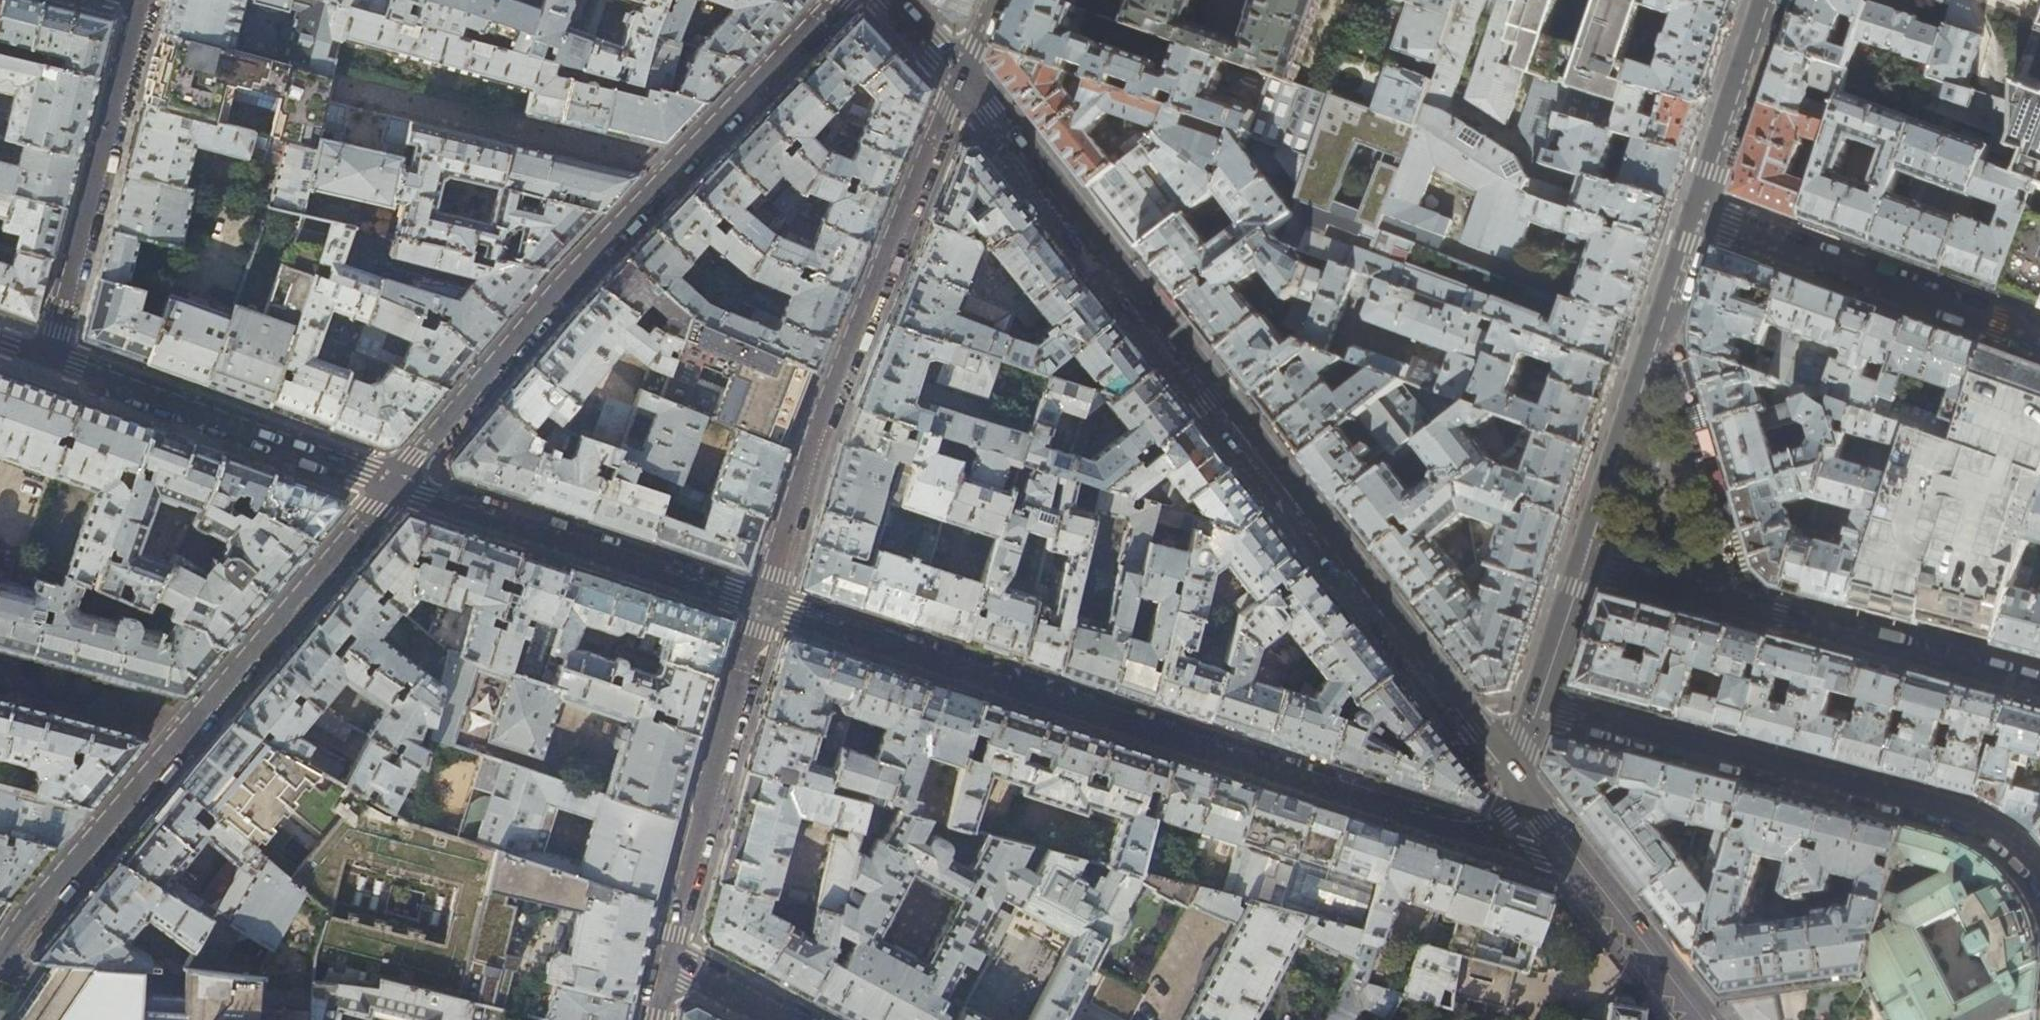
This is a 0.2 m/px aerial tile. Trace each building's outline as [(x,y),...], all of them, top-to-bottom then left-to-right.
[(15,45),(12,56),(27,60),(30,48),(42,0),(0,0),(0,41),(15,45)] [(30,48),(63,56),(62,64),(60,63),(59,62),(54,61),(53,66),(98,77),(105,48),(113,18),(80,9),(43,0),(42,0),(30,48)] [(161,32),(232,50),(244,0),(169,0),(161,32)] [(253,1),(255,2),(256,6),(259,10),(264,13),(267,15),(271,16),(277,15),(282,13),(286,10),(288,11),(291,15),(295,17),(282,63),(330,76),(341,38),(349,7),(324,0),(253,0),(253,1)] [(349,7),(410,23),(418,0),(324,0),(349,7)] [(410,23),(525,54),(540,9),(513,0),(418,0),(410,23)] [(550,51),(554,52),(552,61),(571,66),(581,69),(593,36),(605,0),(597,0),(586,33),(564,26),(572,1),(572,0),(543,0),(540,9),(525,54),(539,57),(540,58),(544,42),(552,45),(550,51)] [(605,0),(611,2),(614,0),(638,8),(637,11),(634,9),(629,12),(620,45),(593,36),(581,69),(613,77),(616,78),(619,68),(615,66),(616,61),(626,64),(622,79),(638,84),(651,35),(660,10),(664,0),(605,0)] [(671,0),(668,2),(667,4),(667,7),(668,11),(668,12),(660,10),(651,35),(674,41),(689,0),(690,0),(672,0),(671,0)] [(744,61),(775,29),(803,0),(709,0),(729,7),(727,15),(705,38),(703,35),(700,38),(696,34),(685,44),(691,46),(744,61)] [(943,9),(942,11),(954,22),(968,20),(977,0),(934,0),(935,1),(943,9)] [(1077,9),(1053,0),(1020,0),(1013,15),(998,49),(1065,73),(1069,63),(1093,72),(1089,81),(1113,90),(1116,80),(1127,84),(1123,94),(1162,107),(1167,94),(1183,100),(1178,113),(1236,133),(1312,160),(1331,98),(1294,85),(1269,76),(1259,108),(1216,93),(1227,61),(1181,45),(1171,78),(1158,73),(1160,66),(1111,49),(1109,56),(1101,53),(1102,49),(1098,44),(1081,38),(1076,41),(1068,38),(1078,9),(1077,9)] [(1077,9),(1080,0),(1053,0),(1077,9)] [(1198,0),(1136,0),(1127,26),(1155,36),(1158,26),(1170,30),(1167,40),(1181,45),(1227,61),(1254,71),(1258,61),(1269,65),(1266,75),(1269,76),(1294,85),(1300,68),(1299,67),(1322,0),(1258,0),(1243,44),(1190,25),(1198,0)] [(1413,7),(1454,21),(1461,0),(1394,0),(1413,7)] [(1454,21),(1439,68),(1436,77),(1419,129),(1537,202),(1614,226),(1624,230),(1660,241),(1667,221),(1672,204),(1588,180),(1583,196),(1532,181),(1517,157),(1448,116),(1486,0),(1461,0),(1454,21)] [(1525,5),(1512,0),(1501,0),(1468,100),(1507,126),(1524,72),(1505,66),(1525,5)] [(1616,133),(1629,86),(1650,91),(1660,94),(1705,105),(1714,77),(1734,17),(1689,7),(1691,1),(1687,0),(1600,0),(1583,52),(1547,41),(1560,0),(1526,0),(1525,5),(1505,66),(1524,72),(1538,76),(1573,87),(1564,118),(1616,133)] [(1691,1),(1689,7),(1734,17),(1739,0),(1691,0),(1691,1)] [(1849,0),(1848,0),(1800,0),(1799,3),(1794,18),(1859,38),(1869,7),(1849,0)] [(1943,36),(1920,106),(1995,134),(1991,148),(1990,150),(2009,157),(2016,139),(2016,119),(1973,105),(1977,91),(1969,89),(1973,74),(1980,76),(1985,60),(1979,57),(1984,38),(1980,37),(1981,33),(1967,4),(1956,0),(1954,2),(1953,5),(1943,36)] [(410,23),(349,7),(341,38),(396,53),(438,65),(435,77),(450,81),(453,69),(481,76),(530,89),(539,57),(525,54),(410,23)] [(1439,68),(1454,21),(1413,7),(1399,53),(1439,68)] [(1859,38),(1858,41),(1907,56),(1895,97),(1920,106),(1943,36),(1916,27),(1917,22),(1869,7),(1859,38)] [(2017,77),(2017,86),(2039,94),(2039,12),(2017,77)] [(827,46),(796,79),(829,111),(849,91),(847,85),(855,78),(860,84),(893,51),(873,29),(858,14),(827,46)] [(1858,41),(1859,38),(1794,18),(1789,32),(1787,40),(1783,51),(1849,71),(1858,41)] [(282,63),(232,50),(161,32),(153,63),(143,102),(315,147),(318,136),(319,129),(325,101),(326,101),(329,86),(332,76),(330,76),(282,63)] [(674,41),(651,35),(638,84),(666,91),(677,42),(674,41)] [(673,93),(705,102),(722,85),(744,61),(691,46),(681,66),(680,68),(681,71),(684,72),(673,93)] [(1067,74),(1065,73),(998,49),(993,63),(1028,108),(1070,162),(1091,190),(1156,139),(1150,131),(1137,135),(1120,149),(1124,155),(1118,160),(1115,158),(1110,162),(1090,135),(1109,114),(1162,133),(1172,111),(1162,107),(1123,94),(1113,90),(1089,81),(1074,76),(1068,93),(1063,87),(1067,74)] [(905,63),(893,51),(860,84),(859,85),(853,99),(862,102),(869,93),(874,99),(860,136),(856,131),(844,126),(843,127),(839,134),(900,159),(915,122),(929,88),(905,63)] [(1848,80),(1850,71),(1849,71),(1783,51),(1776,74),(1765,106),(1833,128),(1848,80)] [(18,85),(4,138),(77,155),(88,116),(98,77),(53,66),(27,60),(12,56),(0,53),(0,81),(18,85)] [(540,58),(539,57),(530,89),(524,113),(538,116),(558,121),(571,66),(552,61),(540,58)] [(613,77),(581,69),(571,66),(558,121),(578,126),(601,131),(613,77)] [(1392,70),(1378,115),(1419,129),(1436,77),(1422,71),(1419,79),(1392,70)] [(1559,133),(1564,118),(1573,87),(1538,76),(1520,134),(1526,137),(1546,170),(1548,169),(1553,155),(1559,133)] [(601,131),(663,146),(682,126),(705,102),(673,93),(666,91),(638,84),(622,79),(616,78),(613,77),(601,131)] [(829,111),(796,79),(779,97),(771,105),(759,117),(786,143),(792,137),(799,144),(793,150),(816,171),(816,170),(828,153),(808,135),(821,121),(831,131),(828,139),(834,142),(839,134),(843,127),(844,126),(829,111)] [(1895,97),(1848,80),(1833,128),(1827,145),(1814,187),(1803,221),(1841,235),(1875,247),(1894,189),(1899,172),(1916,121),(1920,106),(1895,97)] [(1697,130),(1705,105),(1660,94),(1658,99),(1664,101),(1658,122),(1643,118),(1650,91),(1629,86),(1616,133),(1617,134),(1638,140),(1689,155),(1697,130)] [(2017,86),(2016,119),(2016,139),(2009,157),(2004,171),(2003,173),(2039,187),(2039,188),(2039,94),(2017,86)] [(1614,226),(1537,202),(1419,129),(1378,115),(1331,98),(1312,160),(1302,191),(1299,201),(1425,247),(1544,291),(1633,324),(1640,302),(1652,264),(1660,241),(1624,230),(1620,241),(1610,238),(1614,226)] [(347,106),(326,101),(325,101),(319,129),(334,133),(332,140),(318,136),(315,147),(302,215),(331,222),(354,227),(360,200),(391,206),(393,201),(400,164),(406,141),(410,121),(396,118),(388,116),(381,150),(339,141),(347,106)] [(315,147),(143,102),(132,143),(124,173),(184,187),(195,145),(267,163),(270,150),(282,154),(269,207),(276,209),(286,211),(301,215),(302,215),(315,147)] [(1827,145),(1833,128),(1765,106),(1751,149),(1736,197),(1768,208),(1803,221),(1814,187),(1791,180),(1805,139),(1827,145)] [(1178,113),(1172,111),(1162,133),(1161,135),(1156,139),(1091,190),(1116,220),(1141,253),(1214,196),(1236,133),(1178,113)] [(786,143),(759,117),(742,134),(722,155),(760,191),(779,172),(791,185),(773,204),(785,216),(789,211),(816,171),(793,150),(786,143)] [(1616,133),(1564,118),(1559,133),(1571,137),(1574,140),(1573,144),(1570,144),(1568,151),(1570,154),(1569,157),(1564,159),(1553,155),(1548,169),(1588,180),(1672,204),(1681,177),(1689,155),(1638,140),(1626,180),(1619,178),(1614,181),(1605,179),(1617,134),(1616,133)] [(439,239),(438,244),(468,251),(471,241),(484,244),(481,253),(492,255),(546,267),(568,244),(600,212),(538,197),(535,209),(516,205),(519,192),(499,187),(509,145),(454,132),(410,121),(406,141),(414,143),(410,165),(400,164),(393,201),(402,204),(395,236),(416,240),(417,236),(419,237),(421,237),(424,235),(439,239)] [(1991,148),(1916,121),(1899,172),(1912,177),(1910,185),(1914,187),(1911,195),(1894,189),(1875,247),(1913,261),(1946,273),(1964,222),(1940,213),(1948,191),(1972,199),(1973,198),(1984,165),(1990,150),(1991,148)] [(1285,169),(1302,191),(1312,160),(1236,133),(1214,196),(1141,253),(1162,279),(1182,304),(1275,232),(1294,218),(1295,214),(1268,181),(1285,169)] [(839,134),(834,142),(829,150),(828,153),(816,170),(885,197),(893,178),(900,159),(839,134)] [(13,194),(29,198),(34,199),(64,206),(71,181),(77,155),(4,138),(0,137),(0,191),(13,194)] [(944,182),(928,222),(964,236),(974,229),(975,230),(976,232),(974,236),(978,239),(976,244),(984,257),(987,247),(989,246),(1030,215),(1005,183),(973,143),(959,145),(944,182)] [(538,197),(600,212),(615,196),(635,175),(598,166),(527,149),(509,145),(499,187),(519,192),(538,197)] [(707,171),(688,191),(727,229),(759,256),(773,235),(782,222),(776,217),(765,229),(739,207),(745,201),(754,210),(766,198),(760,191),(722,155),(707,171)] [(2004,171),(1984,165),(1973,198),(2005,210),(2006,216),(1999,234),(1982,227),(1983,223),(1966,217),(1964,222),(1946,273),(1972,283),(2002,294),(2031,211),(2032,208),(2023,205),(2027,193),(2036,196),(2039,188),(2039,187),(2003,173),(2004,171)] [(885,197),(816,170),(816,171),(789,211),(795,213),(807,217),(811,207),(803,204),(808,192),(817,196),(816,200),(820,202),(822,197),(829,200),(820,223),(868,241),(877,217),(885,197)] [(184,187),(124,173),(117,203),(104,252),(98,277),(90,306),(82,339),(109,349),(172,371),(206,383),(232,309),(228,308),(228,307),(216,303),(208,306),(208,308),(168,295),(160,318),(137,310),(142,288),(126,284),(139,238),(180,247),(193,189),(184,187)] [(4,219),(13,194),(0,191),(0,217),(4,219)] [(673,207),(653,227),(689,262),(703,274),(714,262),(709,257),(710,254),(700,246),(706,241),(741,270),(723,290),(732,297),(759,256),(727,229),(688,191),(673,207)] [(28,204),(29,198),(13,194),(4,219),(1,229),(16,233),(13,248),(51,258),(57,233),(64,206),(34,199),(32,208),(24,206),(25,203),(28,204)] [(1299,201),(1295,214),(1294,218),(1285,246),(1285,247),(1314,258),(1335,265),(1507,327),(1524,333),(1536,338),(1618,368),(1625,347),(1633,324),(1544,291),(1542,298),(1554,303),(1553,308),(1566,313),(1560,330),(1552,327),(1552,325),(1549,320),(1407,268),(1411,256),(1420,259),(1425,247),(1299,201)] [(786,225),(795,213),(789,211),(785,216),(782,222),(786,225)] [(2031,211),(2002,294),(2039,307),(2039,215),(2031,211)] [(232,309),(206,383),(235,394),(267,405),(331,222),(302,215),(301,215),(267,311),(234,303),(232,309)] [(1030,215),(989,246),(997,258),(989,263),(984,257),(977,274),(972,289),(971,293),(1013,310),(1014,310),(1070,267),(1048,238),(1030,215)] [(394,235),(354,227),(331,222),(267,405),(294,415),(328,428),(347,371),(313,358),(329,309),(364,321),(373,297),(379,278),(387,254),(394,235)] [(964,236),(928,222),(919,243),(909,268),(971,293),(972,289),(960,285),(966,270),(977,274),(984,257),(976,244),(972,239),(964,236)] [(858,265),(868,241),(820,223),(809,250),(773,235),(759,256),(848,290),(858,265)] [(642,239),(625,256),(689,315),(688,317),(711,327),(722,311),(705,304),(675,276),(689,262),(653,227),(642,239)] [(1285,246),(1275,232),(1182,304),(1202,331),(1221,355),(1264,321),(1241,291),(1264,273),(1288,303),(1290,301),(1303,291),(1314,258),(1285,247),(1285,246)] [(467,288),(503,318),(521,296),(546,267),(492,255),(489,265),(478,263),(481,253),(468,251),(438,244),(416,240),(395,236),(394,235),(387,254),(474,278),(467,288)] [(51,258),(13,248),(0,244),(0,252),(6,253),(8,252),(10,251),(15,253),(11,265),(0,261),(0,309),(3,310),(34,322),(43,287),(51,258)] [(1715,258),(1711,272),(1780,295),(1771,324),(1755,375),(1818,397),(1824,400),(1828,389),(1858,302),(1849,299),(1785,276),(1772,271),(1718,251),(1715,258)] [(612,269),(597,285),(635,314),(646,303),(664,320),(660,331),(680,338),(688,317),(689,315),(625,256),(612,269)] [(839,312),(848,290),(759,256),(732,297),(730,299),(755,309),(758,302),(745,296),(756,280),(790,293),(780,320),(828,340),(839,312)] [(1311,333),(1335,265),(1314,258),(1303,291),(1290,301),(1296,305),(1289,326),(1278,332),(1268,319),(1264,321),(1221,355),(1231,367),(1244,384),(1255,398),(1316,351),(1316,350),(1299,344),(1311,333)] [(1499,349),(1507,327),(1335,265),(1311,333),(1299,344),(1316,350),(1316,351),(1328,355),(1350,295),(1371,303),(1366,318),(1369,323),(1454,354),(1448,370),(1414,358),(1410,367),(1359,349),(1354,351),(1350,363),(1377,373),(1405,383),(1472,407),(1477,409),(1495,360),(1499,349)] [(1043,329),(1045,333),(1033,343),(1004,333),(996,357),(999,358),(1042,372),(1110,318),(1088,290),(1070,267),(1014,310),(1013,310),(1012,311),(1026,326),(1042,316),(1048,324),(1043,329)] [(1013,310),(971,293),(909,268),(900,291),(888,323),(950,343),(996,357),(1004,333),(1012,311),(1013,310)] [(1706,287),(1701,302),(1771,324),(1780,295),(1711,272),(1706,287)] [(379,278),(373,297),(418,314),(423,302),(451,311),(441,323),(475,351),(495,327),(503,318),(467,288),(423,276),(419,290),(379,278)] [(629,320),(635,314),(597,285),(565,322),(530,364),(574,402),(621,345),(648,365),(639,390),(641,391),(658,398),(674,357),(665,353),(667,347),(676,350),(680,338),(660,331),(658,331),(651,325),(644,334),(642,332),(641,330),(641,328),(639,327),(637,325),(635,325),(632,324),(629,320)] [(373,297),(364,321),(354,353),(363,356),(392,367),(445,387),(459,370),(475,351),(441,323),(418,314),(373,297)] [(707,305),(722,311),(725,306),(709,300),(707,305)] [(1755,375),(1771,324),(1701,302),(1696,317),(1694,335),(1695,354),(1755,375)] [(1868,306),(1858,302),(1828,389),(1837,392),(1833,403),(1848,408),(1883,312),(1868,306)] [(763,328),(722,311),(711,327),(768,352),(766,346),(767,346),(769,344),(771,342),(780,346),(776,356),(811,370),(815,372),(821,357),(828,340),(780,320),(768,315),(763,328)] [(1895,316),(1883,312),(1848,408),(1853,410),(1877,419),(1911,323),(1895,316)] [(768,352),(711,327),(688,317),(680,338),(676,350),(674,357),(658,398),(704,416),(736,428),(781,446),(781,445),(798,402),(811,370),(776,356),(768,352)] [(1127,340),(1110,318),(1042,372),(1047,374),(1081,384),(1089,377),(1093,381),(1095,380),(1098,382),(1100,383),(1097,390),(1114,395),(1149,368),(1127,340)] [(944,362),(950,343),(888,323),(871,363),(854,406),(916,426),(924,429),(930,411),(928,410),(929,404),(930,401),(924,398),(921,407),(916,406),(912,401),(924,359),(930,357),(942,361),(944,362)] [(1959,448),(1987,349),(1946,335),(1911,323),(1877,419),(1911,430),(1959,448)] [(1521,340),(1524,333),(1507,327),(1499,349),(1508,353),(1503,364),(1524,371),(1528,360),(1534,357),(1550,363),(1544,379),(1560,385),(1606,406),(1612,387),(1618,368),(1536,338),(1534,344),(1521,340)] [(999,358),(996,357),(950,343),(944,362),(942,361),(936,381),(987,397),(999,358)] [(1987,349),(1959,448),(1911,430),(1905,449),(1896,478),(1855,610),(1889,619),(1919,627),(1921,621),(1957,631),(1997,641),(2021,565),(2029,540),(2039,506),(2039,369),(2036,367),(1987,349)] [(1346,362),(1328,355),(1316,351),(1255,398),(1280,430),(1305,462),(1405,383),(1377,373),(1342,400),(1325,378),(1346,362)] [(347,371),(328,428),(364,440),(374,444),(383,447),(396,444),(420,416),(445,387),(392,367),(379,384),(369,386),(355,381),(363,356),(354,353),(347,371)] [(1818,397),(1755,375),(1695,354),(1707,397),(1709,401),(1716,427),(1766,413),(1760,390),(1763,390),(1774,402),(1793,397),(1795,404),(1818,397)] [(1503,364),(1495,360),(1477,409),(1498,417),(1522,425),(1534,429),(1535,432),(1591,452),(1599,427),(1606,406),(1560,385),(1550,413),(1513,400),(1524,371),(1503,364)] [(574,402),(530,364),(516,381),(497,403),(530,429),(544,412),(549,416),(550,415),(559,423),(575,403),(574,402)] [(1097,390),(1092,388),(1083,417),(1082,419),(1104,401),(1127,430),(1090,459),(1075,441),(1071,454),(1065,474),(1076,477),(1101,485),(1188,417),(1165,388),(1149,368),(1114,395),(1097,390)] [(52,474),(63,443),(54,440),(57,431),(61,431),(64,430),(69,427),(78,400),(29,383),(0,373),(0,455),(52,474)] [(1092,388),(1081,384),(1047,374),(1032,425),(1020,460),(1021,460),(1019,466),(1011,492),(996,536),(981,582),(962,640),(989,649),(1019,659),(1034,596),(999,585),(1008,573),(1023,527),(1049,536),(1064,473),(1065,474),(1071,454),(1045,445),(1057,408),(1083,417),(1092,388)] [(1417,450),(1472,407),(1405,383),(1305,462),(1323,484),(1341,508),(1392,469),(1399,463),(1411,454),(1417,450)] [(704,416),(658,398),(641,391),(636,404),(655,411),(640,451),(621,445),(621,446),(620,449),(617,458),(636,465),(661,476),(670,479),(679,482),(704,416)] [(1833,403),(1824,400),(1818,397),(1795,404),(1766,413),(1716,427),(1726,460),(1736,494),(1828,468),(1832,452),(1843,452),(1847,434),(1853,410),(1848,408),(1833,403)] [(621,446),(621,445),(634,409),(606,399),(594,436),(621,446)] [(109,412),(78,400),(69,427),(63,443),(52,474),(94,489),(63,573),(84,583),(86,583),(92,567),(99,569),(104,556),(107,548),(136,468),(138,462),(151,427),(109,412)] [(1716,427),(1709,401),(1697,405),(1705,430),(1716,427)] [(544,442),(530,429),(497,403),(473,432),(447,461),(451,475),(494,489),(525,499),(542,448),(530,445),(528,452),(521,450),(530,435),(538,442),(539,441),(543,445),(544,442)] [(1016,431),(929,404),(928,410),(930,411),(924,429),(938,433),(967,443),(1020,460),(1032,425),(1020,420),(1016,431)] [(916,426),(854,406),(848,421),(839,443),(853,447),(854,446),(879,452),(884,437),(911,444),(916,426)] [(1392,469),(1341,508),(1357,528),(1377,554),(1463,486),(1490,465),(1492,463),(1469,432),(1475,428),(1476,429),(1478,430),(1482,430),(1483,429),(1498,417),(1477,409),(1472,407),(1417,450),(1438,476),(1434,484),(1421,494),(1413,496),(1392,469)] [(1911,430),(1877,419),(1853,410),(1847,434),(1905,449),(1911,430)] [(1207,442),(1188,417),(1101,485),(1130,495),(1161,471),(1165,476),(1156,484),(1173,504),(1225,464),(1207,442)] [(1581,480),(1591,452),(1535,432),(1534,429),(1522,425),(1515,445),(1535,453),(1528,477),(1490,465),(1463,486),(1568,521),(1581,480)] [(938,433),(924,429),(916,426),(911,444),(905,461),(899,479),(891,501),(943,518),(957,474),(961,461),(933,452),(938,433)] [(158,494),(199,509),(211,485),(210,484),(222,452),(185,439),(151,427),(138,462),(151,466),(147,478),(140,475),(140,472),(140,470),(138,469),(136,468),(107,548),(120,553),(118,560),(104,556),(99,569),(93,586),(115,595),(121,578),(132,582),(132,588),(135,591),(131,602),(147,607),(169,564),(137,552),(158,494)] [(544,442),(543,445),(542,448),(525,499),(548,506),(586,519),(599,477),(604,463),(609,446),(555,428),(544,442)] [(785,448),(781,446),(736,428),(710,495),(764,516),(775,482),(785,448)] [(836,455),(830,476),(881,490),(890,461),(894,462),(895,458),(905,461),(911,444),(884,437),(879,452),(854,446),(853,447),(839,443),(836,455)] [(1021,460),(1020,460),(967,443),(977,452),(969,477),(957,474),(943,518),(996,536),(1011,492),(1000,489),(1008,463),(1019,466),(1021,460)] [(620,449),(609,446),(604,463),(608,465),(607,471),(610,472),(608,480),(599,477),(586,519),(620,530),(650,540),(658,514),(665,494),(670,479),(661,476),(656,491),(631,482),(636,465),(617,458),(620,449)] [(210,484),(211,485),(230,495),(231,495),(254,507),(255,508),(259,510),(273,471),(246,461),(222,452),(210,484)] [(1832,452),(1828,468),(1820,500),(1862,513),(1850,553),(1809,542),(1808,543),(1803,542),(1786,592),(1822,601),(1855,610),(1896,478),(1841,463),(1843,453),(1843,452),(1832,452)] [(1411,454),(1399,463),(1405,470),(1415,461),(1411,454)] [(1244,488),(1225,464),(1173,504),(1169,508),(1181,512),(1188,505),(1188,504),(1191,501),(1200,511),(1203,512),(1203,515),(1209,517),(1208,521),(1228,527),(1256,504),(1244,488)] [(1820,500),(1828,468),(1736,494),(1748,537),(1758,572),(1776,589),(1786,592),(1803,542),(1803,540),(1797,539),(1787,506),(1812,498),(1820,500)] [(259,510),(314,540),(340,510),(341,509),(337,494),(299,480),(273,471),(259,510)] [(1076,477),(1065,474),(1064,473),(1049,536),(1046,547),(1068,552),(1067,562),(1064,562),(1054,605),(1042,602),(1045,589),(1036,587),(1034,596),(1019,659),(1037,665),(1057,671),(1070,613),(1094,514),(1069,506),(1076,477)] [(881,490),(830,476),(827,488),(821,508),(870,522),(881,490)] [(687,486),(679,482),(670,479),(665,494),(672,496),(670,500),(706,514),(701,529),(658,514),(650,540),(723,563),(747,571),(756,540),(764,516),(710,495),(701,491),(687,486)] [(690,479),(687,486),(701,491),(704,484),(690,479)] [(208,641),(225,646),(240,628),(314,540),(259,510),(255,508),(248,516),(239,511),(232,513),(231,507),(227,505),(231,495),(230,495),(211,485),(199,509),(189,527),(208,537),(211,532),(222,538),(224,548),(220,552),(224,556),(218,562),(214,558),(203,571),(197,566),(175,555),(169,564),(147,607),(154,610),(157,600),(173,605),(168,615),(173,617),(201,627),(208,641)] [(1155,503),(1130,495),(1101,485),(1095,512),(1123,518),(1126,528),(1105,622),(1070,613),(1057,671),(1078,678),(1109,688),(1123,635),(1133,592),(1146,541),(1151,521),(1155,503)] [(1437,544),(1469,519),(1463,486),(1377,554),(1399,581),(1420,609),(1463,576),(1437,544)] [(1463,486),(1469,519),(1507,530),(1495,571),(1497,571),(1546,587),(1558,551),(1568,521),(1463,486)] [(1169,508),(1155,503),(1151,521),(1193,532),(1197,517),(1181,512),(1169,508)] [(1228,527),(1208,521),(1204,535),(1193,532),(1188,552),(1173,609),(1199,618),(1211,571),(1223,562),(1247,591),(1231,604),(1238,614),(1239,613),(1303,564),(1278,532),(1256,504),(1228,527)] [(2029,540),(2039,543),(2039,506),(2029,540)] [(870,522),(821,508),(816,525),(812,541),(846,551),(867,557),(872,558),(876,549),(878,543),(866,540),(869,526),(882,530),(883,526),(870,522)] [(382,540),(355,572),(400,609),(403,612),(418,593),(440,600),(462,530),(431,520),(405,512),(382,540)] [(876,549),(872,558),(856,606),(879,613),(909,623),(928,565),(938,534),(923,529),(915,554),(907,552),(905,558),(876,549)] [(491,540),(462,530),(440,600),(463,607),(466,599),(476,602),(459,654),(484,662),(519,549),(491,540)] [(1160,545),(1146,541),(1133,592),(1156,598),(1146,635),(1136,632),(1135,638),(1123,635),(1109,688),(1128,694),(1149,701),(1173,609),(1188,552),(1174,548),(1175,543),(1161,540),(1160,545)] [(846,551),(812,541),(805,564),(799,587),(830,597),(856,606),(872,558),(867,557),(864,564),(844,558),(846,551)] [(540,556),(519,549),(484,662),(540,681),(541,680),(545,667),(547,661),(551,651),(569,595),(560,592),(570,565),(540,556)] [(1239,613),(1238,614),(1234,629),(1258,646),(1283,625),(1298,645),(1278,660),(1287,667),(1305,653),(1347,620),(1324,590),(1303,564),(1239,613)] [(569,595),(551,651),(563,655),(560,665),(606,681),(613,659),(614,659),(574,646),(582,619),(613,629),(613,631),(623,634),(623,633),(628,634),(624,645),(632,647),(637,630),(638,629),(651,592),(610,578),(570,565),(560,592),(569,595)] [(981,582),(928,565),(909,623),(933,631),(962,640),(981,582)] [(1529,638),(1546,587),(1497,571),(1488,602),(1480,603),(1469,589),(1472,587),(1469,584),(1476,578),(1483,567),(1477,565),(1463,576),(1420,609),(1451,648),(1487,695),(1512,690),(1529,638)] [(2027,594),(2034,568),(2021,565),(1997,641),(1995,647),(2029,656),(2039,658),(2039,598),(2027,594)] [(378,635),(400,609),(355,572),(336,595),(313,622),(360,658),(437,708),(442,684),(378,635)] [(101,674),(183,695),(202,673),(225,646),(208,641),(201,627),(173,617),(165,639),(161,638),(161,634),(160,632),(138,627),(139,625),(138,620),(135,617),(131,615),(128,614),(122,614),(117,618),(116,621),(79,612),(75,605),(84,583),(63,573),(59,584),(51,583),(45,606),(53,608),(50,621),(41,619),(31,656),(101,674)] [(31,656),(41,619),(32,616),(34,607),(43,610),(45,606),(51,583),(33,577),(30,588),(0,580),(0,648),(31,656)] [(688,604),(651,592),(638,629),(637,630),(644,633),(646,627),(659,632),(656,640),(669,644),(665,658),(715,675),(724,647),(732,618),(688,604)] [(1596,622),(1589,643),(1633,654),(1636,645),(1659,651),(1657,660),(1672,664),(1676,650),(1686,615),(1646,605),(1606,594),(1596,622)] [(1199,618),(1173,609),(1149,701),(1174,709),(1205,719),(1226,653),(1221,651),(1219,657),(1208,654),(1202,657),(1201,662),(1196,660),(1195,657),(1180,653),(1178,648),(1179,644),(1191,647),(1199,618)] [(1714,623),(1686,615),(1676,650),(1687,654),(1680,680),(1669,677),(1658,714),(1671,717),(1682,720),(1689,694),(1691,686),(1692,686),(1697,668),(1724,675),(1736,628),(1714,623)] [(1347,620),(1305,653),(1324,678),(1316,689),(1303,681),(1299,693),(1281,687),(1280,689),(1264,739),(1293,748),(1325,758),(1339,716),(1329,713),(1331,706),(1338,696),(1344,691),(1350,699),(1387,671),(1368,646),(1347,620)] [(296,642),(273,670),(319,707),(343,678),(349,683),(382,703),(384,709),(367,733),(369,735),(391,746),(397,737),(405,742),(399,751),(425,765),(428,748),(416,742),(423,721),(434,724),(437,708),(360,658),(313,622),(296,642)] [(1755,633),(1736,628),(1724,675),(1737,678),(1732,697),(1734,697),(1731,706),(1724,731),(1736,734),(1747,737),(1774,638),(1755,633)] [(1278,660),(1258,646),(1234,629),(1226,653),(1205,719),(1232,728),(1264,739),(1280,689),(1248,678),(1254,657),(1273,664),(1285,673),(1287,667),(1278,660)] [(851,712),(868,659),(835,648),(793,635),(785,641),(774,674),(762,715),(821,731),(831,701),(827,697),(824,696),(826,690),(832,692),(831,695),(839,697),(842,709),(851,712)] [(1847,696),(1859,699),(1869,663),(1826,652),(1774,638),(1747,737),(1801,751),(1842,762),(1852,725),(1829,719),(1831,713),(1836,715),(1838,705),(1845,706),(1847,696)] [(1631,662),(1633,654),(1589,643),(1582,666),(1573,692),(1616,703),(1658,714),(1669,677),(1672,664),(1657,660),(1654,668),(1631,662)] [(540,681),(484,662),(459,654),(449,650),(442,684),(437,708),(434,724),(431,737),(452,744),(476,669),(507,680),(487,738),(540,755),(559,697),(628,719),(625,726),(620,724),(618,731),(623,733),(603,793),(675,817),(687,771),(698,734),(657,720),(646,716),(648,710),(658,714),(660,707),(642,700),(643,697),(641,695),(641,693),(606,681),(560,665),(547,661),(545,667),(556,671),(552,684),(541,680),(540,681)] [(614,659),(613,659),(606,681),(641,693),(641,695),(643,697),(642,700),(660,707),(658,714),(657,720),(698,734),(707,702),(715,675),(665,658),(660,657),(656,671),(651,673),(623,663),(623,662),(623,661),(623,660),(623,658),(621,656),(619,655),(617,655),(615,656),(614,656),(614,659)] [(899,669),(868,659),(851,712),(886,723),(876,754),(842,744),(839,751),(834,767),(827,791),(866,801),(885,806),(886,806),(927,679),(899,669)] [(1895,670),(1869,663),(1859,699),(1852,725),(1842,762),(1866,768),(1888,773),(1898,737),(1890,735),(1897,709),(1905,711),(1915,675),(1895,670)] [(353,726),(319,707),(273,670),(255,692),(230,721),(257,736),(265,726),(272,732),(264,740),(336,780),(346,762),(297,734),(308,721),(345,741),(353,726)] [(1403,691),(1387,671),(1350,699),(1342,706),(1339,716),(1325,758),(1354,768),(1383,777),(1393,742),(1424,718),(1403,691)] [(1944,683),(1915,675),(1905,711),(1915,714),(1908,740),(1898,737),(1888,773),(1913,780),(1937,786),(1946,749),(1937,747),(1943,726),(1952,728),(1953,723),(1962,688),(1944,683)] [(956,688),(927,679),(886,806),(897,809),(916,814),(921,798),(913,795),(926,752),(961,763),(965,753),(970,737),(984,697),(956,688)] [(1984,694),(1962,688),(1953,723),(1961,726),(1955,751),(1946,749),(1937,786),(1958,792),(1984,798),(1997,750),(2002,732),(2010,701),(1984,694)] [(1731,706),(1689,694),(1682,720),(1724,731),(1731,706)] [(1028,712),(984,697),(970,737),(982,741),(977,757),(965,753),(961,763),(945,822),(972,828),(990,772),(1014,780),(1012,786),(1022,789),(1045,717),(1028,712)] [(11,701),(0,699),(0,758),(1,758),(2,758),(7,736),(2,735),(11,701)] [(34,792),(90,805),(114,777),(145,740),(145,736),(81,719),(11,701),(2,735),(7,736),(2,758),(34,766),(38,779),(34,792)] [(2010,701),(2002,732),(2010,734),(2006,753),(1997,750),(1984,798),(1983,801),(1996,806),(2009,814),(2012,789),(2014,790),(2021,755),(2039,760),(2039,708),(2032,706),(2010,701)] [(821,731),(762,715),(754,741),(745,768),(827,791),(834,767),(810,760),(818,736),(826,738),(825,744),(827,747),(839,751),(842,744),(844,737),(834,734),(821,731)] [(1137,871),(1138,870),(1152,815),(1168,757),(1111,739),(1045,717),(1022,789),(1021,791),(1083,811),(1083,810),(1092,813),(1094,806),(1120,816),(1108,852),(1093,847),(1088,859),(1137,871)] [(1473,807),(1483,793),(1451,753),(1424,718),(1393,742),(1383,777),(1414,787),(1473,807)] [(837,722),(834,734),(844,737),(848,722),(841,720),(837,722)] [(365,795),(344,784),(336,780),(264,740),(257,736),(230,721),(207,749),(178,783),(328,911),(313,955),(311,981),(378,989),(380,978),(388,980),(459,998),(467,963),(485,889),(495,849),(455,836),(413,822),(373,800),(365,795)] [(399,751),(391,746),(369,735),(344,784),(365,795),(371,785),(379,790),(373,800),(413,822),(425,765),(399,751)] [(1617,782),(1624,790),(1625,789),(1633,758),(1594,747),(1558,738),(1552,756),(1547,771),(1567,796),(1586,819),(1612,799),(1605,790),(1617,782)] [(603,793),(481,754),(455,836),(495,849),(598,882),(609,885),(652,899),(656,885),(670,836),(675,817),(603,793)] [(1189,764),(1168,757),(1152,815),(1195,828),(1213,772),(1189,764)] [(1688,866),(1660,829),(1678,821),(1698,826),(1711,778),(1671,767),(1633,758),(1625,789),(1624,790),(1612,799),(1586,819),(1616,859),(1647,898),(1688,866)] [(827,791),(745,768),(731,818),(714,879),(740,886),(744,874),(754,877),(751,889),(780,897),(782,889),(775,888),(795,812),(847,826),(844,836),(833,833),(815,906),(841,913),(855,849),(859,834),(866,801),(827,791)] [(1231,778),(1213,772),(1195,828),(1238,842),(1254,786),(1231,778)] [(1731,783),(1711,778),(1698,826),(1721,831),(1711,864),(1707,863),(1704,873),(1690,856),(1688,866),(1647,898),(1668,925),(1701,967),(1715,917),(1707,919),(1703,915),(1719,904),(1751,788),(1731,783)] [(191,952),(183,966),(311,981),(313,955),(328,911),(178,783),(131,840),(114,859),(210,918),(191,952)] [(55,845),(69,829),(90,805),(34,792),(0,784),(0,832),(55,845)] [(1282,794),(1254,786),(1238,842),(1223,892),(1277,906),(1310,804),(1282,794)] [(1751,788),(1719,904),(1715,917),(1701,967),(1727,1000),(1743,1019),(1782,1019),(1777,993),(1792,991),(1806,921),(1767,927),(1764,919),(1748,915),(1762,857),(1769,859),(1768,860),(1783,864),(1784,863),(1790,865),(1784,894),(1788,899),(1811,896),(1829,808),(1785,797),(1751,788)] [(2014,790),(2012,789),(2009,814),(2011,815),(2024,824),(2038,837),(2039,834),(2039,796),(2033,795),(2014,790)] [(879,833),(885,806),(866,801),(859,834),(871,838),(872,831),(879,833)] [(1350,817),(1310,804),(1277,906),(1361,927),(1392,831),(1350,817)] [(1862,817),(1829,808),(1811,896),(1830,893),(1834,875),(1841,877),(1840,878),(1855,882),(1856,880),(1862,882),(1856,909),(1849,908),(1844,909),(1839,913),(1836,916),(1835,916),(1834,912),(1820,915),(1821,919),(1806,921),(1792,991),(1812,988),(1812,991),(1815,993),(1826,992),(1829,989),(1828,986),(1867,981),(1890,893),(1896,871),(1907,829),(1862,817)] [(868,855),(855,849),(841,913),(829,963),(810,998),(851,1019),(956,1019),(964,1006),(945,995),(954,977),(973,988),(1017,905),(1035,872),(1018,863),(1028,843),(972,828),(945,822),(916,814),(897,809),(882,838),(879,837),(875,839),(868,855)] [(1902,872),(1918,864),(1949,873),(1950,874),(1905,898),(1890,893),(1867,981),(1887,1019),(2016,1019),(2039,1012),(2039,1002),(2039,935),(2035,918),(2032,913),(2027,902),(2021,892),(2015,883),(2003,871),(1992,861),(1972,849),(1961,844),(1950,840),(1941,837),(1907,829),(1896,871),(1902,872)] [(1422,841),(1392,831),(1361,927),(1351,958),(1345,977),(1364,982),(1379,932),(1384,933),(1391,911),(1386,909),(1391,895),(1438,910),(1457,852),(1422,841)] [(9,900),(30,875),(55,845),(0,832),(0,897),(9,900)] [(1035,872),(1017,905),(1070,934),(1061,951),(1064,952),(1091,967),(1092,968),(1106,941),(1108,942),(1119,935),(1127,921),(1126,908),(1124,907),(1132,894),(1137,895),(1142,895),(1147,893),(1150,890),(1170,899),(1171,898),(1184,905),(1186,902),(1195,885),(1138,870),(1137,871),(1088,859),(1047,848),(1035,872)] [(596,895),(598,882),(495,849),(485,889),(577,908),(567,954),(558,952),(550,957),(545,980),(554,982),(630,1000),(642,948),(652,899),(609,885),(607,898),(596,895)] [(1469,856),(1457,852),(1438,910),(1456,915),(1451,929),(1433,924),(1426,943),(1426,945),(1456,953),(1465,955),(1470,942),(1475,925),(1496,864),(1469,856)] [(97,880),(77,903),(124,942),(125,941),(129,936),(131,937),(146,919),(191,952),(210,918),(114,859),(97,880)] [(1525,874),(1496,864),(1475,925),(1518,939),(1512,957),(1499,954),(1499,951),(1498,950),(1470,942),(1465,955),(1513,968),(1522,970),(1552,883),(1525,874)] [(740,886),(714,879),(708,903),(701,929),(706,943),(731,956),(760,972),(787,925),(789,922),(765,909),(767,902),(792,910),(794,900),(780,897),(751,889),(740,886)] [(1195,885),(1186,902),(1196,906),(1196,908),(1225,920),(1226,919),(1234,922),(1183,1019),(1250,1019),(1297,931),(1351,958),(1361,927),(1277,906),(1223,892),(1195,885)] [(9,900),(0,897),(0,913),(9,900)] [(800,902),(794,900),(792,910),(790,917),(796,919),(800,902)] [(124,942),(77,903),(68,915),(31,959),(56,962),(72,963),(137,966),(149,967),(149,962),(149,954),(125,941),(124,942)] [(829,963),(841,913),(815,906),(811,929),(812,930),(811,937),(787,925),(760,972),(782,983),(810,998),(829,963)] [(1426,945),(1426,943),(1425,943),(1422,943),(1419,944),(1416,948),(1403,993),(1447,1006),(1449,994),(1454,959),(1456,953),(1426,945)] [(1091,967),(1064,952),(1027,1019),(1063,1019),(1091,967)] [(1513,968),(1465,955),(1456,953),(1454,959),(1449,994),(1486,1003),(1503,1007),(1513,968)] [(149,962),(149,967),(137,966),(72,963),(56,962),(56,963),(32,998),(17,1019),(309,1019),(311,981),(183,966),(149,962)] [(512,973),(467,963),(459,998),(502,1008),(512,973)] [(1122,1019),(1129,1019),(1142,995),(1099,972),(1091,987),(1097,991),(1091,1003),(1122,1019)] [(1364,982),(1345,977),(1322,1019),(1351,1019),(1356,1010),(1364,1007),(1388,1019),(1389,1019),(1403,993),(1364,982)] [(502,1008),(459,998),(388,980),(386,992),(379,990),(378,989),(311,981),(309,1019),(337,1019),(340,1009),(387,1019),(500,1019),(502,1008)] [(630,1000),(554,982),(545,1019),(549,1019),(626,1019),(630,1000)] [(1484,1016),(1486,1003),(1449,994),(1447,1006),(1484,1016)] [(719,1017),(693,1003),(679,1010),(678,1019),(724,1019),(719,1017)] [(1641,1008),(1607,1003),(1604,1019),(1639,1019),(1641,1008)] [(964,1006),(956,1019),(991,1019),(964,1006)] [(2016,1019),(2038,1019),(2039,1012),(2016,1019)]
